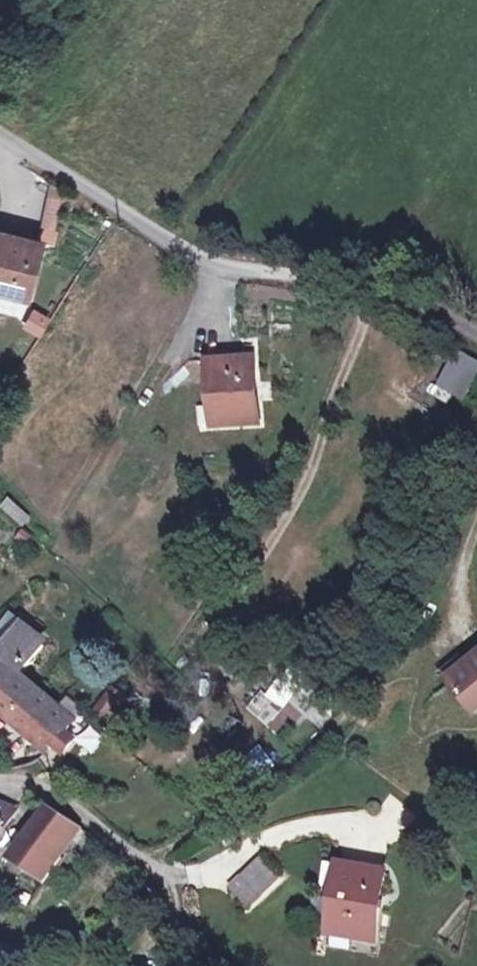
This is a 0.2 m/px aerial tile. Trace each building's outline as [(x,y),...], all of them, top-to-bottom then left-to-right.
[(4,225),(0,239),(0,248),(10,251),(17,229),(4,225)] [(17,229),(10,251),(0,248),(0,286),(30,296),(48,238),(44,237),(17,229)] [(465,360),(446,389),(469,403),(476,391),(476,368),(465,360)] [(264,434),(258,369),(211,374),(215,416),(221,416),(223,437),(264,434)] [(223,437),(221,416),(215,416),(217,438),(223,437)] [(10,499),(1,509),(23,527),(32,516),(10,499)] [(18,632),(0,655),(0,704),(51,749),(55,746),(60,750),(73,736),(66,732),(74,722),(17,673),(39,647),(18,632)] [(461,680),(464,685),(462,698),(476,716),(476,667),(461,680)] [(464,685),(461,680),(453,687),(462,698),(464,685)] [(122,703),(108,694),(93,716),(107,726),(122,703)] [(0,805),(0,833),(11,810),(0,805)] [(80,830),(48,807),(11,862),(43,885),(80,830)] [(80,830),(43,885),(65,901),(103,845),(80,830)] [(285,876),(264,853),(243,872),(263,894),(285,876)] [(43,885),(11,863),(0,877),(0,880),(7,885),(3,894),(26,909),(43,885)] [(348,868),(341,867),(337,892),(344,892),(348,868)] [(388,875),(348,868),(344,892),(337,892),(329,935),(374,942),(388,875)] [(263,894),(243,872),(229,886),(247,908),(263,894)]
